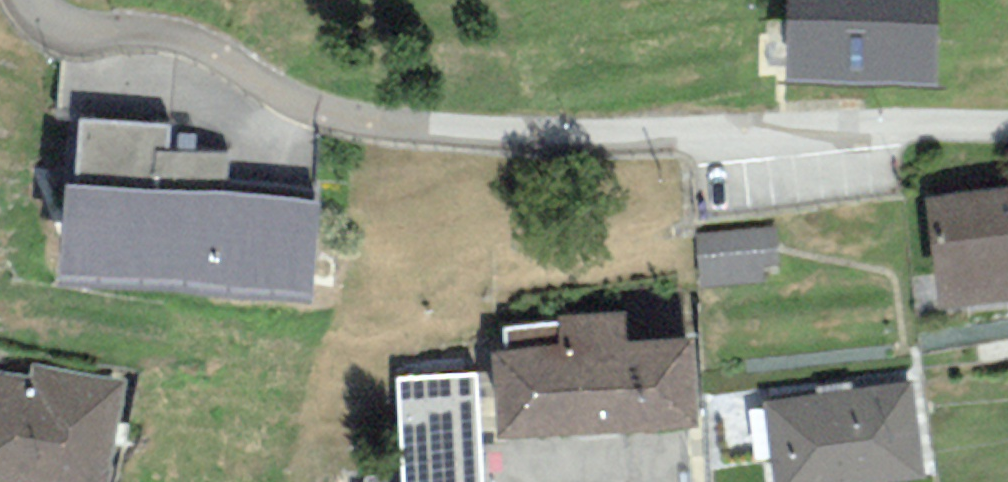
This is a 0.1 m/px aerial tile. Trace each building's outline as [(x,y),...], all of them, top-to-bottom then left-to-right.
[(783,82),(935,87),(938,0),(786,0),(783,82)] [(74,185),(65,184),(57,284),(313,305),(322,198),(224,190),(227,156),(168,151),(170,125),(80,117),(74,185)] [(927,200),(941,311),(1007,302),(1007,190),(927,200)] [(777,226),(695,233),(700,287),(765,281),(763,266),(780,264),(777,226)] [(503,329),(504,352),(490,354),(493,372),(397,377),(398,476),(365,478),(365,481),(691,481),(688,427),(697,427),(694,337),(627,340),(625,312),(558,315),(560,323),(503,329)] [(33,363),(30,379),(0,373),(0,481),(106,481),(126,381),(33,363)] [(763,402),(774,481),(897,481),(925,478),(912,382),(763,402)]
